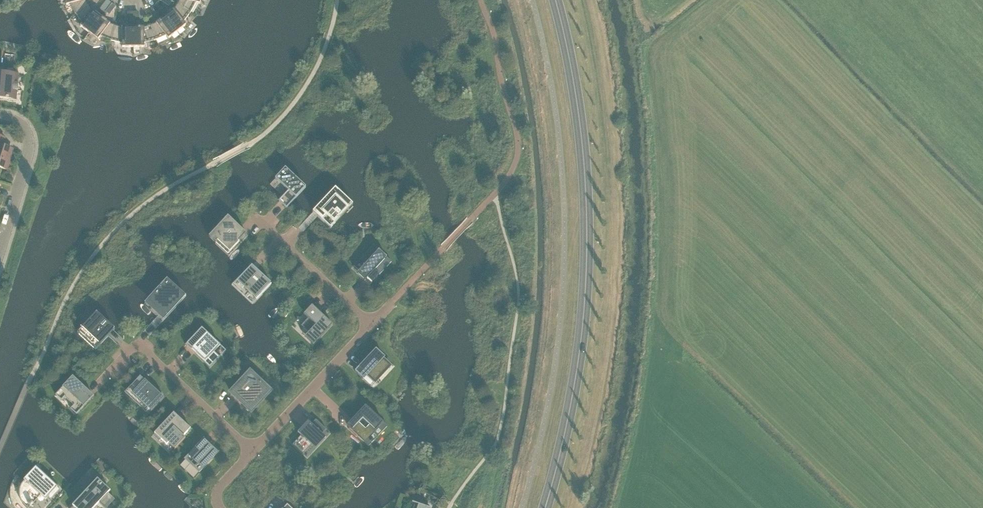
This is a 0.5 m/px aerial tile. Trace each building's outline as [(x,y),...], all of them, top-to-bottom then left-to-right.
[(88,5),(85,0),(64,0),(65,1),(66,5),(70,4),(75,14),(88,5)] [(112,3),(108,0),(106,0),(99,9),(104,13),(107,9),(107,8),(112,3)] [(177,4),(191,13),(196,3),(200,4),(201,0),(180,0),(177,4)] [(107,8),(107,9),(112,12),(116,6),(112,3),(107,8)] [(184,22),(191,13),(177,4),(174,9),(165,16),(177,32),(183,28),(183,27),(186,25),(184,22)] [(89,33),(101,17),(92,10),(88,5),(75,14),(82,23),(80,26),(83,28),(83,29),(89,33)] [(160,10),(156,5),(151,9),(155,14),(160,10)] [(172,36),(177,32),(165,16),(156,23),(150,25),(155,40),(166,36),(168,39),(171,36),(172,36)] [(111,41),(116,26),(110,24),(101,17),(89,33),(95,37),(98,39),(100,36),(111,41)] [(144,43),(155,40),(150,25),(144,27),(133,27),(133,47),(140,47),(144,47),(144,43)] [(133,47),(133,27),(122,27),(116,26),(111,41),(122,43),(122,47),(126,47),(133,47)] [(18,84),(18,74),(3,73),(3,70),(0,70),(0,88),(1,88),(0,96),(0,98),(9,99),(8,100),(15,101),(15,100),(16,100),(17,91),(18,91),(18,84)] [(10,155),(12,149),(4,147),(3,144),(5,138),(0,136),(0,168),(6,169),(9,161),(9,160),(10,156),(10,155)] [(284,195),(271,183),(266,188),(287,208),(306,187),(287,170),(277,180),(289,191),(284,195)] [(330,228),(353,204),(335,188),(312,212),(330,228)] [(246,233),(228,216),(209,236),(216,243),(217,241),(229,253),(239,242),(238,241),(246,233)] [(374,270),(387,257),(378,250),(366,263),(361,258),(353,266),(359,271),(356,273),(365,281),(367,278),(372,283),(379,275),(374,270)] [(255,299),(270,283),(251,265),(236,281),(255,299)] [(166,317),(186,296),(167,279),(148,300),(166,317)] [(83,325),(101,341),(120,321),(102,305),(101,306),(99,304),(86,318),(88,320),(83,325)] [(313,345),(332,325),(312,305),(303,314),(308,318),(301,326),(308,333),(304,337),(313,345)] [(222,347),(203,329),(194,339),(193,337),(183,347),(195,358),(194,359),(203,367),(222,347)] [(375,384),(392,365),(384,358),(385,357),(376,349),(355,371),(364,380),(367,376),(375,384)] [(244,379),(231,393),(239,401),(242,398),(254,409),(261,402),(258,399),(267,389),(252,375),(246,381),(244,379)] [(76,415),(94,396),(72,376),(55,395),(61,400),(65,396),(74,405),(70,409),(76,415)] [(153,389),(140,377),(124,393),(139,406),(146,412),(148,409),(151,412),(164,398),(160,395),(162,393),(155,387),(153,389)] [(365,442),(383,422),(365,405),(346,425),(365,442)] [(182,427),(177,422),(180,419),(173,413),(154,433),(166,445),(168,443),(175,449),(185,438),(183,437),(190,429),(185,423),(182,427)] [(325,428),(315,419),(310,424),(308,421),(297,432),(300,435),(291,444),(302,453),(310,444),(315,449),(325,438),(320,433),(325,428)] [(199,473),(218,453),(204,439),(184,460),(185,460),(186,459),(195,467),(196,468),(200,471),(199,473)] [(60,490),(37,468),(38,467),(38,466),(23,482),(22,483),(22,484),(21,485),(20,486),(20,488),(20,489),(19,490),(19,492),(19,493),(19,494),(19,495),(19,497),(20,498),(20,499),(20,500),(21,501),(22,503),(23,504),(24,506),(27,507),(28,507),(27,507),(29,505),(30,506),(33,503),(32,502),(41,491),(51,500),(60,490)] [(93,479),(84,489),(87,491),(71,507),(93,507),(98,502),(104,507),(107,507),(115,499),(108,493),(110,491),(97,479),(95,481),(93,479)]
